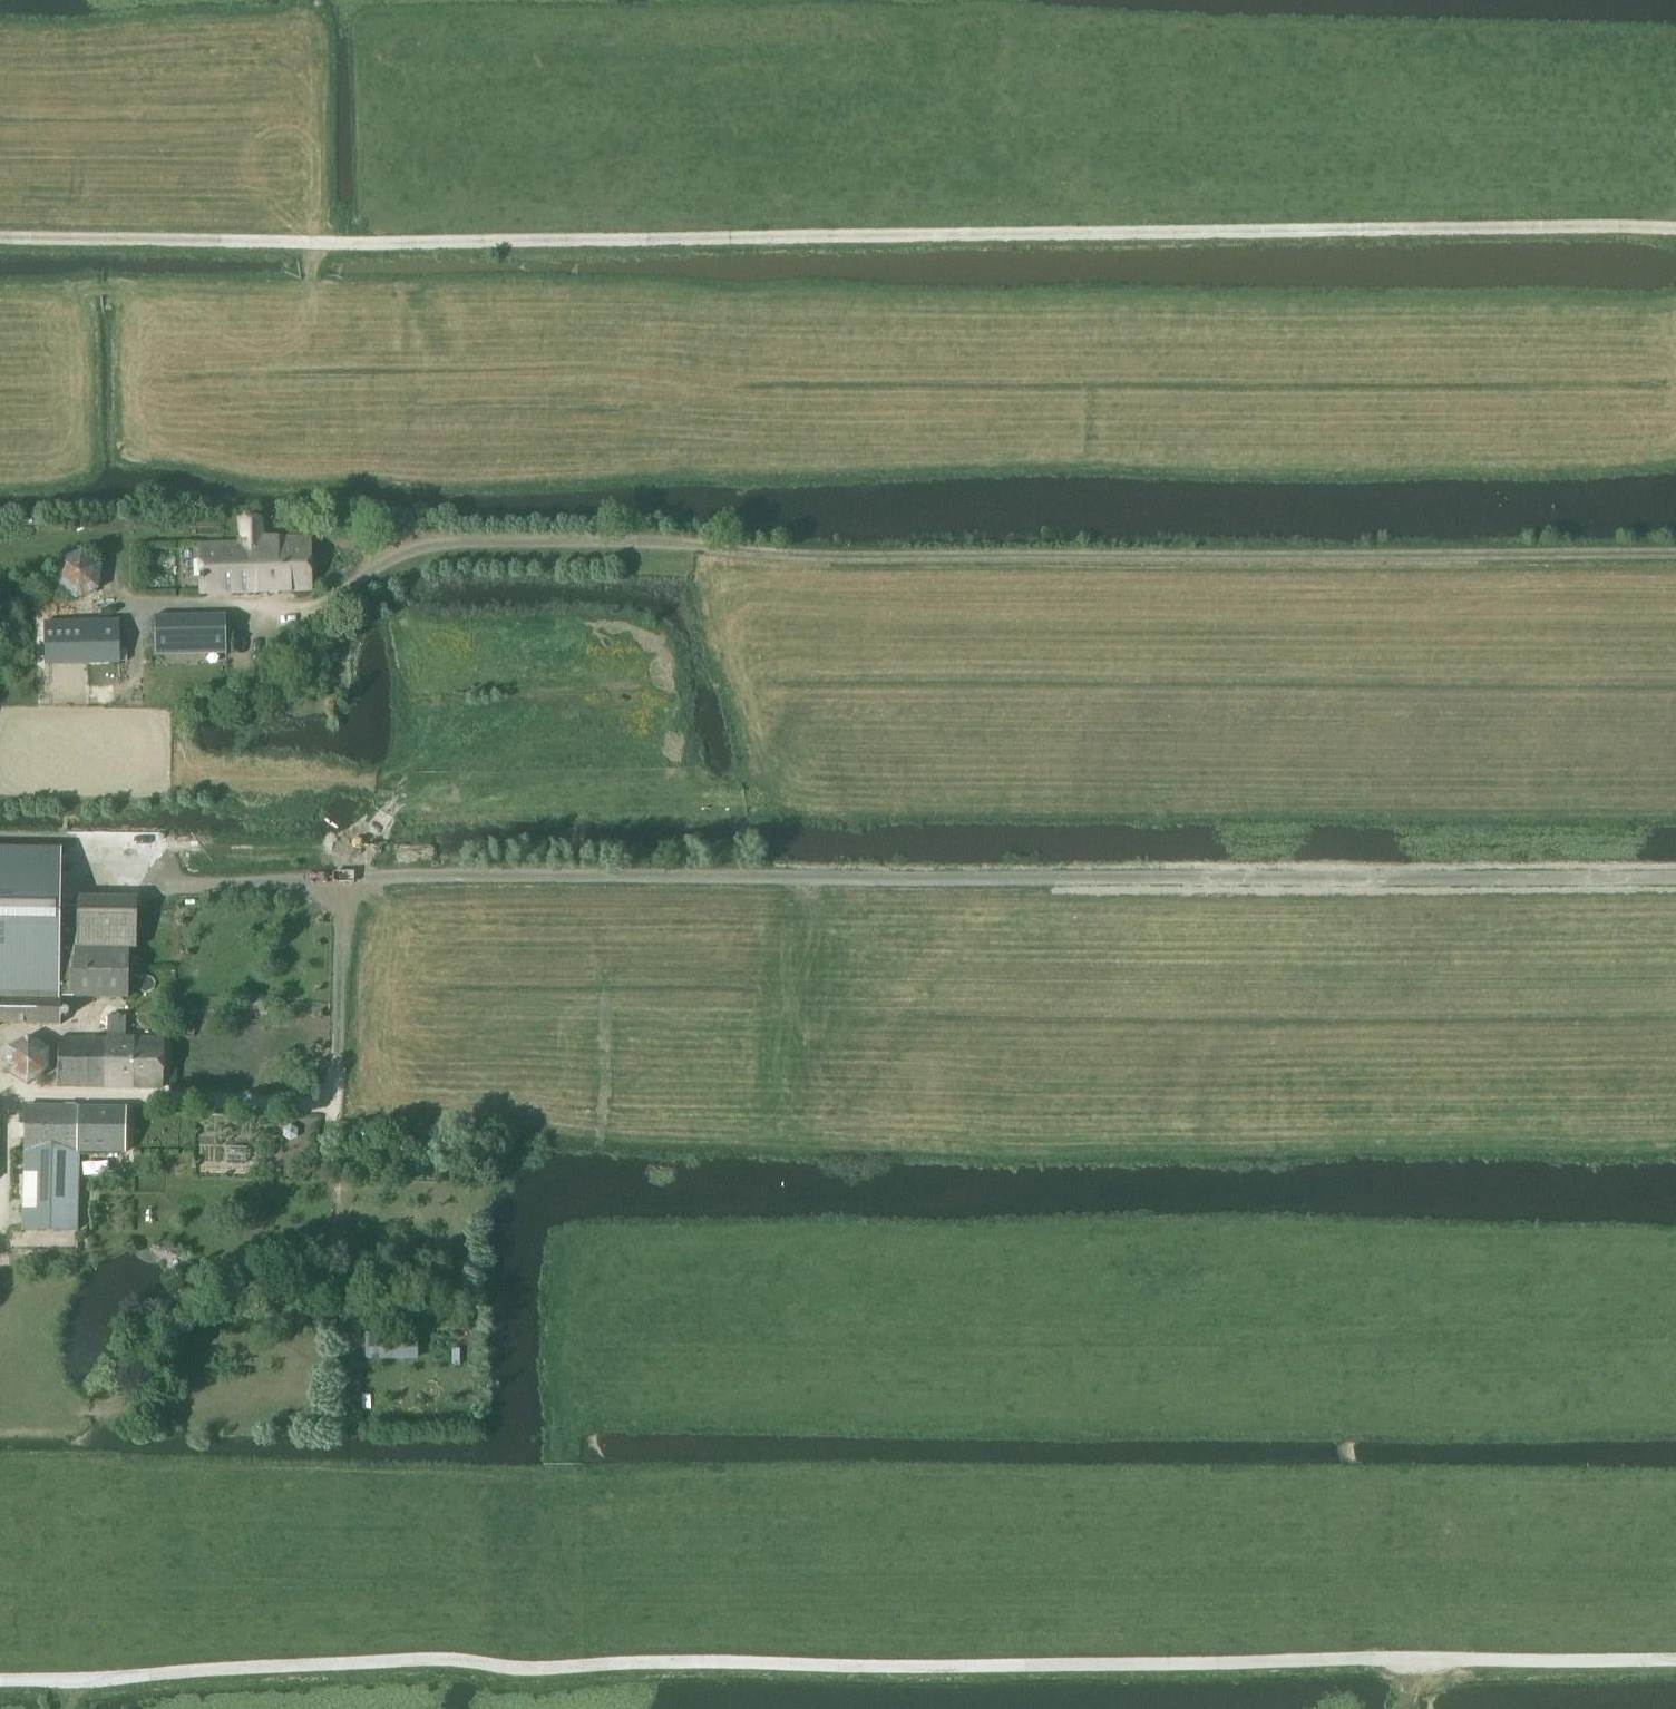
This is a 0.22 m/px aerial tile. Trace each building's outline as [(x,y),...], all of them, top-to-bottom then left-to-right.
[(311,591),(310,539),(262,538),(261,519),(241,519),(242,544),(198,546),(200,594),(311,591)] [(98,592),(102,567),(83,551),(59,560),(55,585),(75,601),(98,592)] [(226,615),(154,617),(155,652),(227,651),(226,615)] [(119,622),(45,624),(46,663),(119,662),(119,622)] [(60,1025),(61,998),(128,1000),(128,949),(136,949),(136,900),(136,899),(102,898),(77,898),(76,949),(74,949),(74,959),(58,959),(59,920),(61,850),(0,849),(0,1024),(60,1025)] [(125,1039),(126,1017),(108,1017),(108,1039),(59,1038),(57,1088),(162,1088),(163,1040),(125,1039)] [(48,1075),(49,1050),(28,1037),(6,1049),(6,1073),(27,1086),(48,1075)] [(24,1151),(23,1230),(77,1232),(78,1177),(79,1152),(87,1152),(125,1153),(126,1108),(25,1107),(24,1151)] [(417,1360),(417,1335),(366,1335),(366,1360),(417,1360)]
